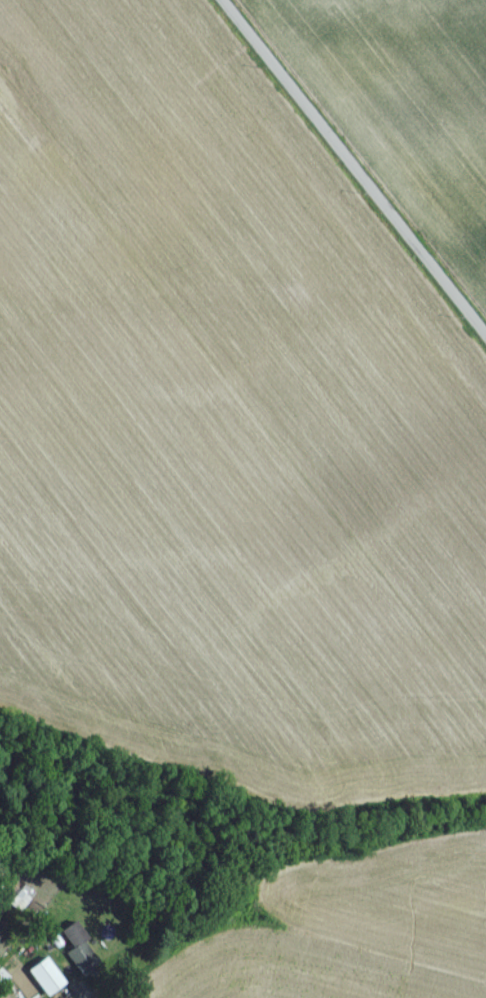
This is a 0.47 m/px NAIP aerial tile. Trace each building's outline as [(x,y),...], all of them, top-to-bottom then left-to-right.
[(83,944),(71,928),(58,937),(70,954),(83,944)] [(42,997),(51,997),(63,987),(42,963),(25,978),(42,997)]
